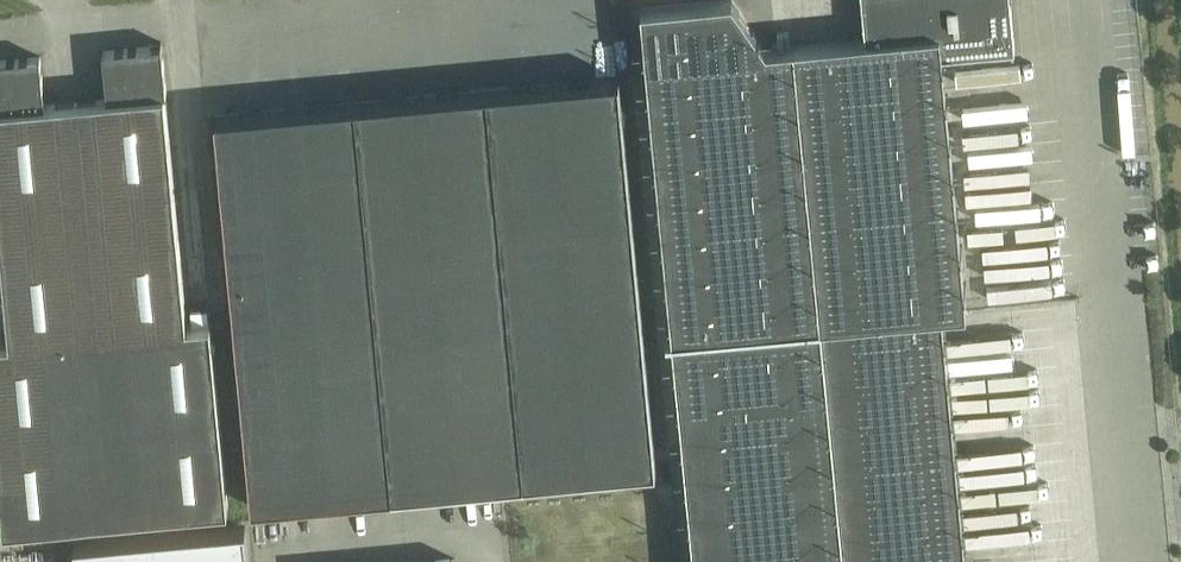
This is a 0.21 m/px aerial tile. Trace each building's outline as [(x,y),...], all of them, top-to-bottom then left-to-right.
[(866,39),(767,48),(733,0),(722,0),(641,8),(672,335),(667,335),(667,339),(673,338),(694,561),(966,561),(942,312),(967,310),(942,55),(1015,48),(1010,0),(862,0),(866,39)] [(10,341),(0,342),(0,490),(4,529),(228,508),(211,322),(187,324),(167,116),(164,93),(167,92),(162,42),(160,42),(160,45),(103,51),(107,97),(45,103),(40,57),(0,60),(0,241),(10,341)] [(656,468),(621,101),(619,78),(215,116),(252,506),(656,468)] [(246,526),(75,542),(76,561),(249,561),(246,526)]
